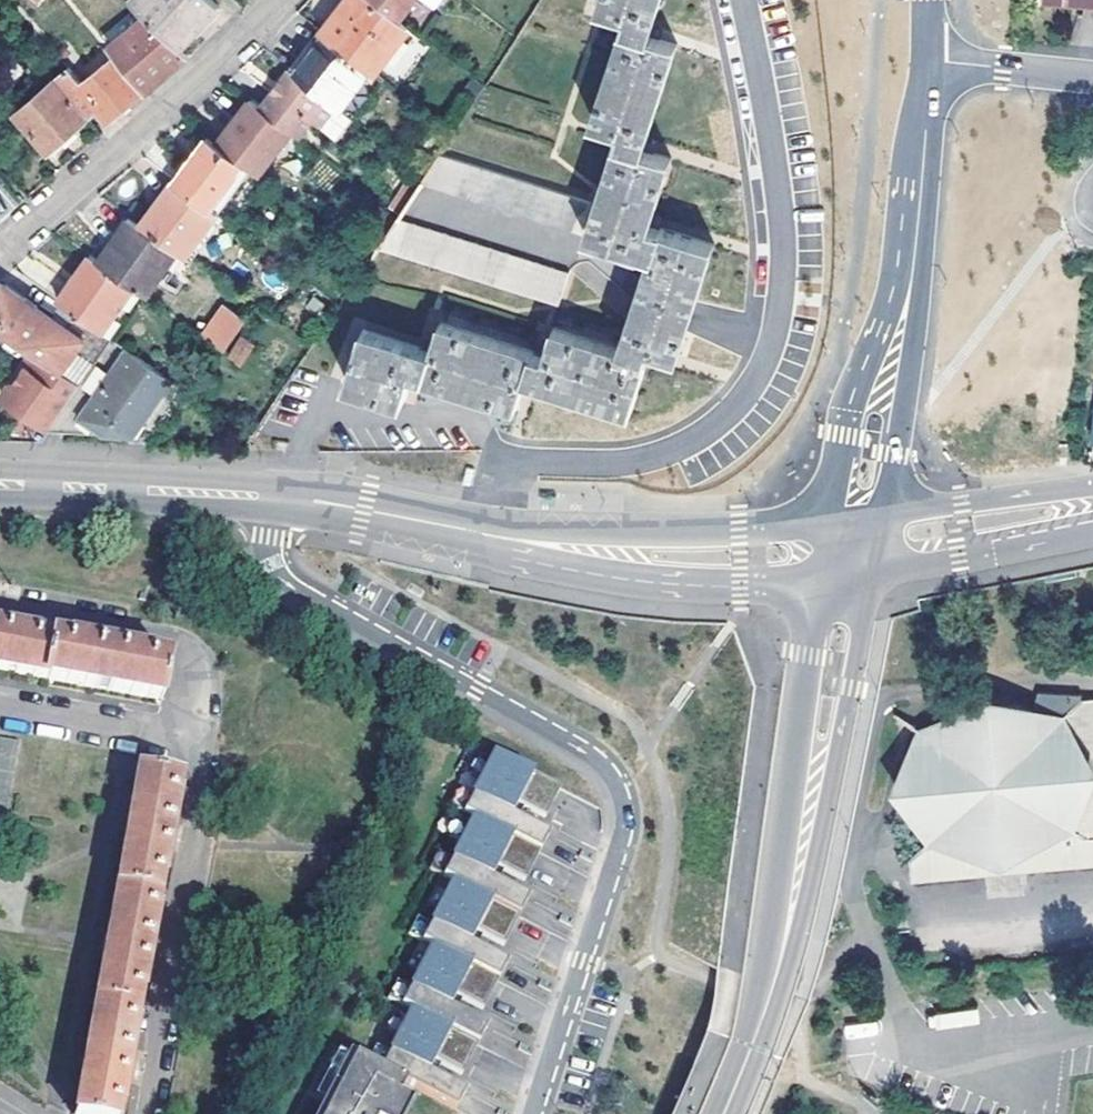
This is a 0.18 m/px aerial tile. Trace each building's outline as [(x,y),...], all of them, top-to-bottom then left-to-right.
[(207,19),(220,5),(215,0),(137,0),(134,3),(146,14),(180,47),(195,30),(189,26),(201,13),(207,19)] [(377,69),(411,23),(402,16),(380,0),(347,0),(325,29),(373,66),(377,69)] [(348,380),(406,398),(414,371),(516,403),(524,377),(631,411),(651,346),(680,354),(715,243),(661,226),(660,229),(650,226),(672,157),(645,147),(678,42),(651,33),(662,0),(602,0),(600,6),(630,16),(596,121),(621,129),(588,233),(651,253),(622,347),(554,325),(545,355),(441,321),(433,347),(365,326),(348,380)] [(402,16),(414,0),(380,0),(402,16)] [(441,9),(447,0),(427,0),(441,9)] [(195,30),(207,19),(201,13),(189,26),(195,30)] [(116,54),(144,88),(163,72),(186,52),(180,47),(146,14),(108,44),(116,54)] [(342,107),(373,66),(325,29),(294,69),(341,105),(342,107)] [(71,94),(90,116),(99,107),(109,118),(125,105),(129,109),(135,104),(131,99),(144,88),(116,54),(71,94)] [(387,76),(377,69),(373,66),(342,107),(356,117),(387,76)] [(341,105),(294,69),(266,105),(305,135),(316,121),(340,139),(357,117),(356,117),(342,107),(341,105)] [(90,116),(71,94),(57,78),(38,92),(17,111),(50,149),(90,116)] [(305,135),(266,105),(265,107),(251,96),(217,141),(252,168),(258,172),(292,127),(304,137),(305,135)] [(175,178),(219,211),(252,168),(217,141),(209,134),(175,178)] [(594,200),(443,150),(383,241),(384,241),(562,299),(594,200)] [(187,254),(219,211),(175,178),(141,223),(177,247),(186,253),(187,254)] [(225,215),(219,211),(187,254),(193,258),(225,215)] [(156,278),(177,247),(141,223),(130,216),(99,258),(135,283),(147,291),(156,278)] [(335,251),(345,257),(354,245),(345,239),(335,251)] [(164,284),(186,253),(177,247),(156,278),(164,284)] [(59,301),(90,322),(103,331),(135,283),(99,258),(91,253),(59,301)] [(173,289),(177,292),(184,282),(180,279),(173,289)] [(49,314),(5,283),(0,290),(0,327),(34,351),(58,368),(79,336),(49,314)] [(59,301),(49,314),(79,336),(90,322),(59,301)] [(225,302),(206,331),(227,346),(248,317),(225,302)] [(232,353),(242,360),(255,342),(244,335),(232,353)] [(66,403),(108,432),(115,422),(134,435),(141,426),(156,437),(188,390),(112,338),(80,384),(66,403)] [(58,368),(34,351),(19,372),(23,375),(19,382),(13,383),(3,396),(44,426),(50,426),(66,403),(80,384),(58,368)] [(12,383),(13,383),(19,382),(23,375),(19,372),(12,383)] [(50,426),(108,432),(66,403),(50,426)] [(108,432),(134,435),(115,422),(108,432)] [(134,435),(156,437),(141,426),(134,435)] [(161,702),(168,660),(152,657),(152,655),(110,647),(0,627),(0,672),(161,702)] [(910,812),(914,818),(921,826),(928,831),(934,835),(909,857),(912,880),(1092,864),(1092,697),(1083,697),(1059,723),(1046,715),(1032,711),(1019,708),(1005,706),(993,707),(994,701),(989,700),(989,706),(971,709),(953,716),(939,725),(934,730),(928,735),(895,711),(894,715),(925,737),(918,743),(914,751),(910,758),(907,768),(907,777),(905,787),(905,797),(908,806),(910,812)] [(3,851),(19,745),(0,741),(0,851),(3,851)] [(411,1105),(397,1097),(404,1086),(453,1113),(454,1113),(464,1096),(427,1076),(431,1070),(434,1065),(461,1079),(486,1032),(449,1013),(452,1007),(455,1001),(482,1015),(507,966),(470,946),(473,941),(476,935),(504,949),(528,900),(491,881),(495,875),(497,869),(525,883),(549,834),(512,815),(515,808),(518,803),(545,817),(560,787),(510,761),(492,757),(463,814),(474,819),(443,879),(452,884),(422,942),(431,947),(398,1006),(413,1014),(379,1072),(335,1048),(298,1113),(405,1113),(411,1105)] [(175,796),(179,779),(137,772),(76,1113),(119,1113),(120,1108),(122,1108),(130,1064),(150,950),(155,925),(170,839),(178,796),(175,796)] [(876,1023),(843,1026),(844,1039),(878,1036),(876,1023)]
